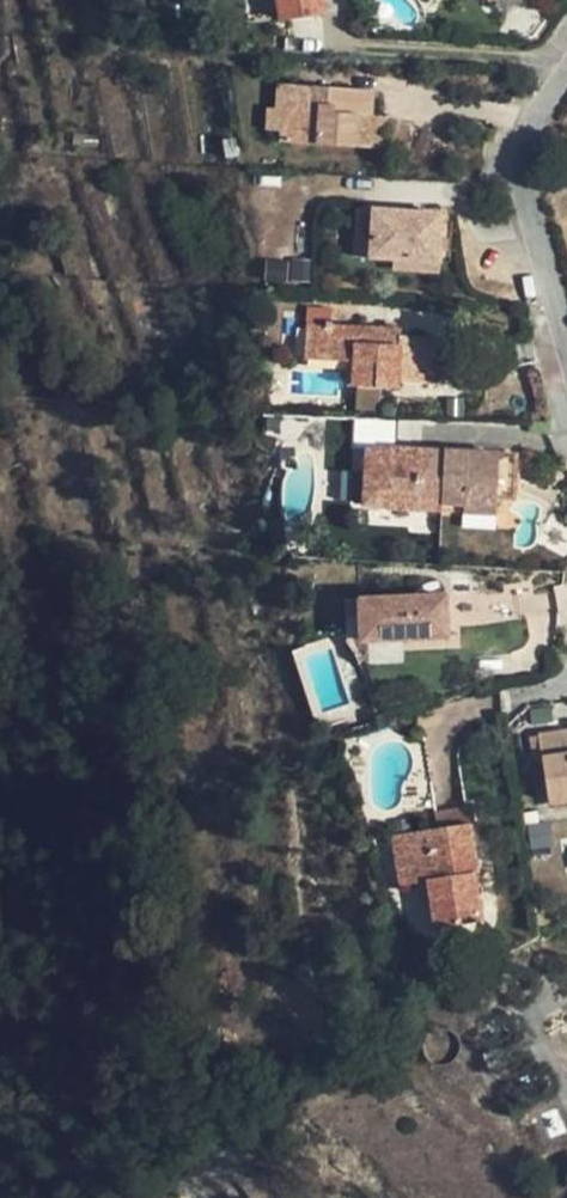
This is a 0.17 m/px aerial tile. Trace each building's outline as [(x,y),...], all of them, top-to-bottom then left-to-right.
[(319,0),(277,0),(280,21),(321,16),(319,0)] [(373,113),(374,85),(278,80),(276,110),(281,110),(280,140),(355,143),(356,113),(373,113)] [(361,206),(359,240),(372,241),(371,256),(398,258),(397,267),(443,270),(448,212),(361,206)] [(372,241),(359,240),(358,255),(371,256),(372,241)] [(427,344),(373,340),(357,340),(358,324),(298,321),(298,359),(352,363),(351,386),(395,389),(396,379),(425,381),(427,344)] [(357,340),(373,340),(374,325),(358,324),(357,340)] [(498,524),(499,506),(500,492),(519,492),(522,450),(370,441),(365,516),(498,524)] [(500,492),(499,506),(519,507),(519,492),(500,492)] [(359,632),(360,588),(344,587),(342,613),(342,631),(359,632)] [(447,592),(360,588),(359,632),(445,638),(447,592)] [(566,795),(566,728),(543,732),(548,777),(552,798),(566,795)] [(555,844),(552,819),(532,822),(535,846),(555,844)] [(390,833),(392,851),(404,850),(409,887),(433,884),(439,883),(441,901),(435,902),(438,931),(486,925),(480,877),(483,876),(476,822),(390,833)] [(404,850),(392,851),(397,888),(409,887),(404,850)]
